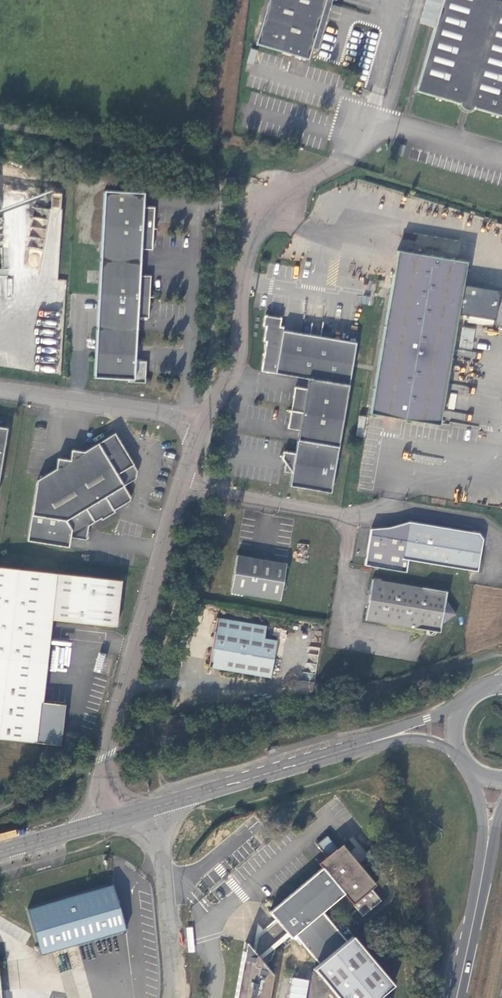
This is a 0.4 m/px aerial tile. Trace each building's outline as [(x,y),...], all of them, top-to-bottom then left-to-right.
[(255,44),(308,60),(311,48),(326,0),(268,0),(255,44)] [(311,48),(318,50),(333,0),(326,0),(311,48)] [(473,108),(474,108),(474,109),(501,117),(501,0),(442,0),(415,92),(458,104),(459,104),(473,108)] [(150,297),(151,276),(140,275),(141,249),(152,249),(153,228),(154,208),(143,207),(144,193),(104,191),(94,378),(129,380),(129,382),(145,383),(146,361),(135,361),(138,317),(149,318),(150,297)] [(431,254),(456,257),(458,240),(433,238),(431,254)] [(439,425),(458,313),(469,315),(475,311),(477,294),(474,289),(462,287),(466,262),(397,251),(369,413),(439,425)] [(308,379),(306,389),(295,387),(291,411),(288,428),(299,430),(297,440),(295,453),(284,451),(282,459),(285,463),(284,472),(292,473),(289,486),(331,493),(356,343),(283,331),(284,327),(280,327),(281,318),(265,315),(263,326),(266,326),(264,341),(266,342),(261,371),(308,379)] [(462,327),(459,347),(472,349),(475,328),(462,327)] [(458,348),(457,356),(472,358),(473,351),(458,348)] [(465,422),(466,414),(443,409),(441,417),(465,422)] [(467,427),(468,439),(477,439),(477,427),(467,427)] [(114,511),(130,501),(130,498),(123,486),(135,479),(137,471),(114,433),(84,452),(71,450),(70,460),(57,458),(56,469),(37,480),(27,541),(69,547),(70,537),(86,540),(88,526),(101,518),(102,520),(115,512),(114,511)] [(483,539),(479,534),(409,522),(390,527),(389,532),(371,529),(365,565),(406,573),(408,560),(477,572),(483,539)] [(230,592),(280,601),(286,563),(237,555),(230,592)] [(65,704),(42,702),(52,619),(116,626),(121,581),(0,568),(0,738),(60,745),(65,704)] [(456,614),(446,600),(447,591),(372,579),(365,620),(428,631),(432,636),(436,632),(440,633),(441,624),(456,614)] [(266,626),(216,617),(208,666),(270,677),(277,640),(264,638),(266,626)] [(311,693),(310,683),(300,683),(300,693),(311,693)] [(316,845),(328,858),(338,849),(327,836),(316,845)] [(277,921),(286,932),(287,931),(292,937),(296,934),(320,962),(314,967),(339,997),(377,997),(380,995),(392,985),(351,936),(346,940),(322,911),(344,893),(362,916),(374,906),(381,901),(369,887),(372,884),(357,865),(347,853),(347,854),(341,847),(338,850),(338,849),(328,858),(319,865),(322,867),(269,912),(275,920),(277,921)] [(40,954),(52,951),(58,970),(71,966),(72,969),(84,966),(77,944),(125,930),(112,884),(27,909),(40,954)] [(257,924),(253,950),(255,953),(257,937),(277,921),(275,920),(263,930),(257,924)] [(286,932),(277,921),(257,937),(255,953),(263,963),(273,954),(275,941),(286,932)] [(255,953),(253,950),(244,940),(234,997),(267,997),(271,972),(263,963),(255,953)] [(308,979),(291,977),(287,997),(306,997),(308,979)] [(392,985),(380,995),(383,997),(395,988),(392,985)]
